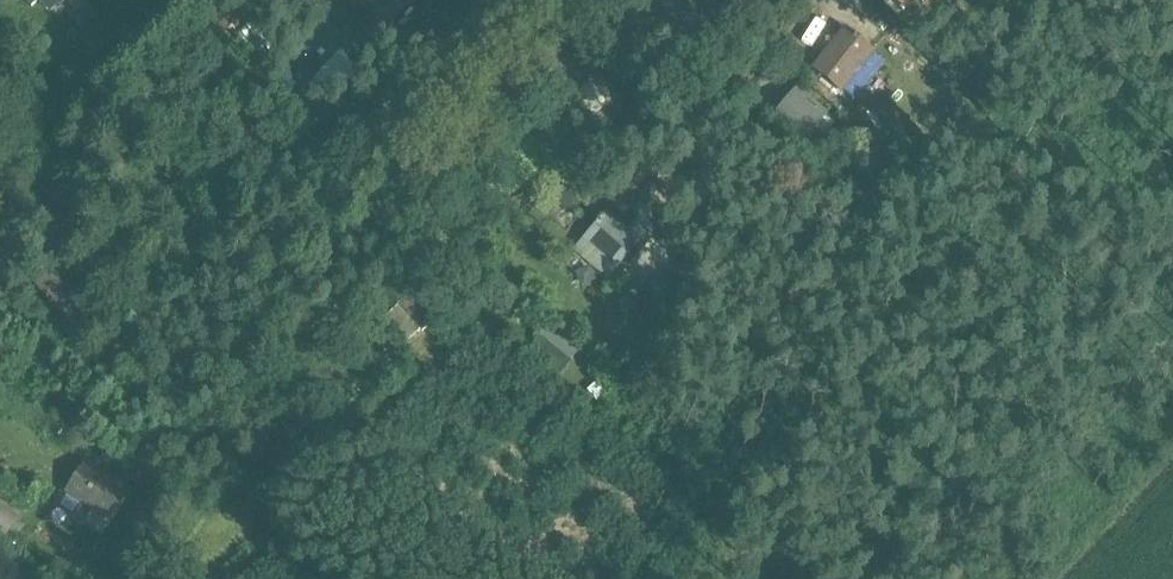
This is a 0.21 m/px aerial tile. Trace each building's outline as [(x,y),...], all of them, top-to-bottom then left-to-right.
[(47,9),(56,0),(38,0),(47,9)] [(382,16),(397,0),(365,0),(382,16)] [(906,14),(917,0),(889,0),(906,14)] [(316,79),(321,74),(332,62),(345,75),(358,61),(345,49),(348,45),(321,18),(286,53),(316,79)] [(859,84),(871,72),(864,66),(875,53),(843,28),(810,70),(843,97),(856,81),(859,84)] [(796,93),(772,122),(809,154),(833,125),(825,118),(796,93)] [(863,134),(886,122),(874,100),(851,111),(863,134)] [(553,186),(551,205),(572,207),(573,188),(553,186)] [(577,253),(569,262),(583,276),(592,267),(606,280),(617,269),(621,273),(652,239),(649,236),(645,240),(644,239),(641,243),(607,213),(573,249),(577,253)] [(644,239),(645,240),(649,236),(653,231),(638,218),(630,228),(644,239)] [(658,276),(647,288),(673,312),(700,283),(681,266),(665,282),(658,276)] [(408,341),(420,331),(413,324),(398,306),(395,308),(386,316),(408,341)] [(547,326),(525,351),(558,379),(580,353),(547,326)] [(86,460),(63,493),(66,495),(60,506),(76,516),(82,505),(91,511),(82,525),(100,538),(131,490),(86,460)] [(66,528),(72,515),(57,507),(51,520),(66,528)]
